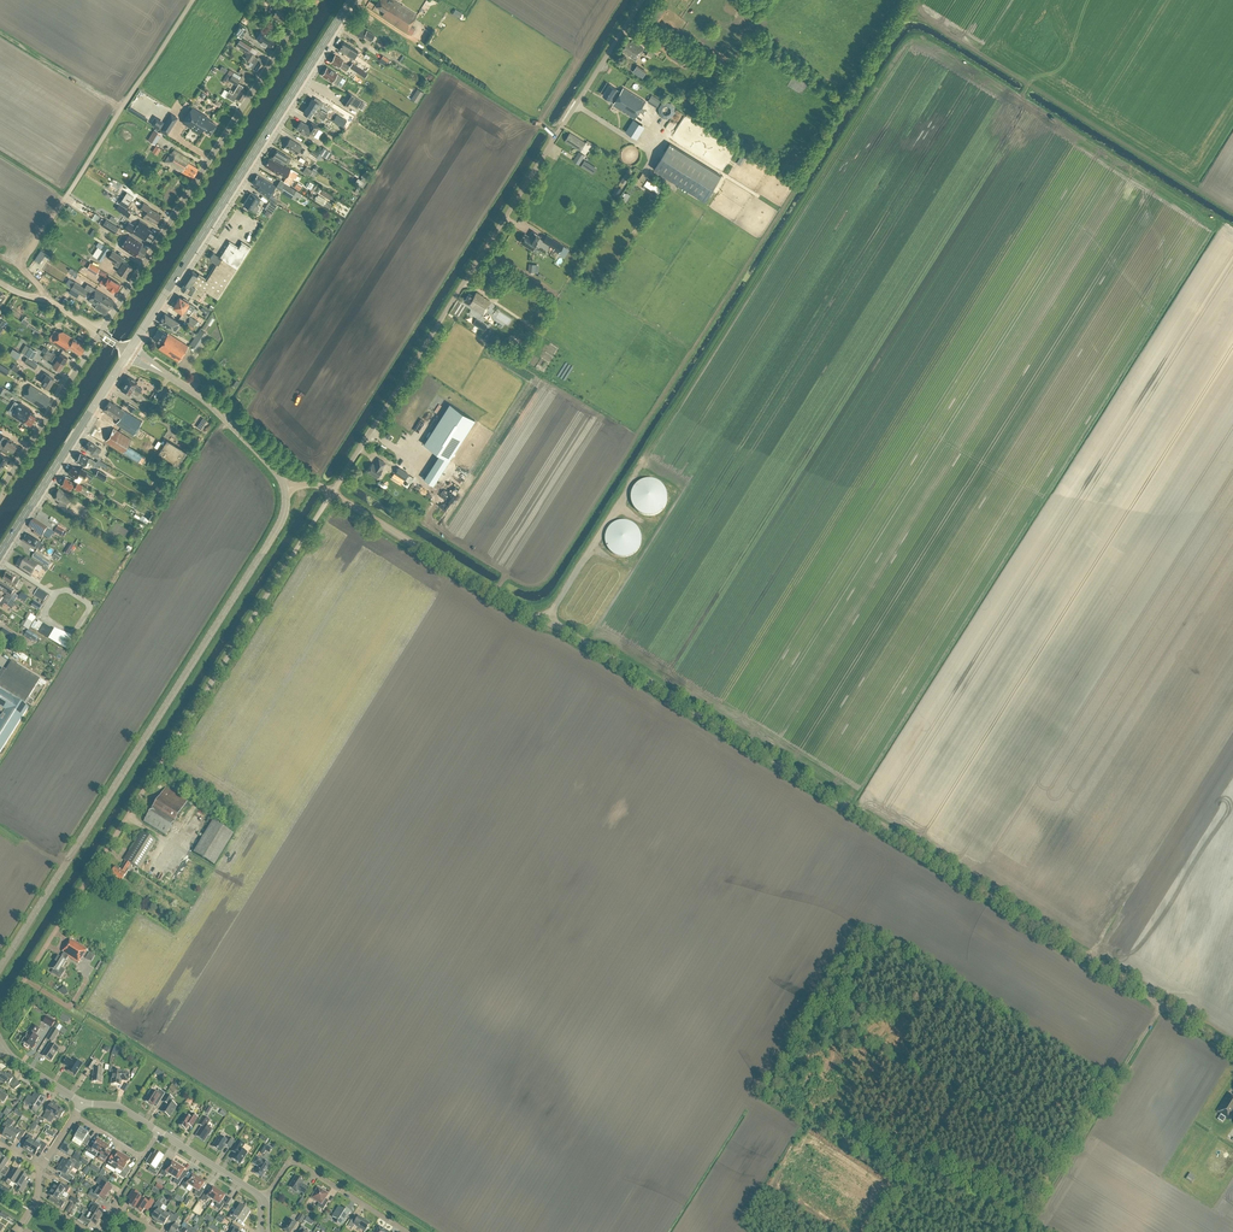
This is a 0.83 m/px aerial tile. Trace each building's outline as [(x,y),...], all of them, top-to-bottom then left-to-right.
[(375,5),(384,11),(381,16),(406,31),(417,15),(394,0),(378,0),(375,5)] [(276,9),(272,6),(269,11),(273,14),(272,15),(280,21),(284,14),(276,9)] [(230,26),(224,33),(229,37),(235,30),(230,26)] [(236,33),(242,36),(246,30),(240,26),(236,33)] [(365,31),(357,26),(353,32),(362,38),(363,35),(371,40),(374,35),(366,30),(365,31)] [(264,31),(259,39),(262,41),(261,42),(265,45),(266,43),(270,46),(272,43),(273,43),(274,42),(273,41),(275,38),(264,31)] [(355,42),(361,47),(364,42),(359,38),(355,42)] [(240,39),(236,45),(246,51),(245,53),(247,55),(245,58),(250,61),(251,61),(254,63),(251,67),(256,70),(255,72),(257,73),(258,72),(259,72),(265,63),(264,62),(265,61),(258,56),(257,58),(254,56),(255,54),(249,50),(252,47),(240,39)] [(636,60),(643,47),(638,44),(638,45),(636,44),(636,43),(631,40),(631,41),(628,39),(622,49),(625,50),(624,52),(629,55),(629,54),(631,56),(636,60)] [(687,40),(684,39),(681,43),(696,52),(700,47),(688,39),(687,40)] [(338,48),(339,49),(338,49),(347,55),(349,56),(354,48),(352,47),(343,41),(340,46),(339,46),(338,48)] [(211,53),(217,56),(221,47),(216,44),(211,53)] [(650,57),(656,48),(650,44),(645,53),(650,57)] [(682,64),(688,55),(677,48),(675,51),(673,50),(669,56),(682,64)] [(724,62),(710,54),(707,58),(721,67),(724,62)] [(338,57),(334,55),(330,61),(335,64),(335,65),(338,67),(339,66),(346,71),(349,65),(343,61),(343,59),(339,56),(338,57)] [(623,55),(620,60),(626,63),(629,58),(623,55)] [(365,76),(367,72),(352,62),(349,66),(365,76)] [(342,77),(327,67),(324,72),(323,72),(322,73),(322,74),(322,75),(329,79),(328,80),(332,82),(333,82),(337,85),(342,77)] [(224,77),(228,79),(228,80),(236,85),(240,79),(238,78),(240,76),(229,70),(224,77)] [(416,74),(413,80),(418,83),(422,78),(416,74)] [(217,85),(226,89),(228,84),(219,80),(217,85)] [(241,101),(247,92),(241,88),(243,86),(239,83),(232,94),(231,93),(232,90),(230,89),(228,91),(224,89),(221,95),(225,97),(225,95),(234,101),(235,98),(241,101)] [(621,91),(609,84),(603,94),(609,98),(609,99),(613,102),(612,104),(634,118),(645,101),(623,87),(621,91)] [(423,91),(418,87),(411,98),(417,102),(423,91)] [(357,108),(362,101),(348,92),(341,102),(348,106),(350,103),(357,108)] [(652,94),(648,101),(657,106),(661,100),(652,94)] [(308,105),(325,117),(327,113),(320,108),(321,105),(318,103),(320,100),(315,97),(313,99),(312,99),(308,105)] [(323,120),(325,117),(308,105),(303,112),(310,117),(312,113),(323,120)] [(322,109),(331,116),(334,112),(325,105),(322,109)] [(192,109),(183,123),(197,132),(198,131),(201,133),(202,130),(210,135),(216,126),(208,121),(209,120),(202,115),(201,117),(198,116),(199,114),(192,109)] [(167,134),(178,117),(171,113),(160,129),(167,134)] [(336,115),(328,122),(334,128),(342,122),(336,115)] [(308,126),(301,121),(296,128),(307,136),(310,132),(315,135),(319,127),(310,122),(308,126)] [(154,144),(160,134),(152,130),(147,139),(154,144)] [(580,150),(585,142),(570,132),(565,139),(566,140),(565,141),(568,143),(569,142),(572,144),(572,145),(580,150)] [(296,154),(301,146),(290,138),(283,149),(287,152),(289,149),(296,154)] [(708,202),(712,196),(710,195),(722,176),(670,144),(655,169),(708,202)] [(322,148),(319,153),(328,159),(331,154),(331,152),(324,148),(322,148)] [(189,159),(174,149),(171,153),(170,152),(164,162),(170,165),(171,165),(175,167),(175,168),(178,170),(179,170),(192,178),(198,169),(188,162),(189,159)] [(288,163),(291,158),(276,150),(272,157),(283,164),(285,161),(288,163)] [(579,164),(585,155),(579,151),(573,161),(579,164)] [(563,162),(567,164),(573,155),(569,153),(563,162)] [(307,165),(308,162),(300,157),(298,160),(307,165)] [(282,166),(269,158),(265,165),(278,174),(279,173),(286,177),(283,181),(289,185),(294,178),(295,178),(298,173),(283,164),(282,166)] [(597,167),(585,160),(581,165),(593,173),(597,167)] [(308,176),(311,169),(306,166),(302,172),(308,176)] [(313,178),(317,171),(312,169),(308,175),(313,178)] [(268,198),(275,186),(257,174),(252,183),(258,187),(256,190),(268,198)] [(361,187),(365,182),(359,178),(357,177),(354,183),(358,185),(354,191),(358,193),(361,187)] [(647,182),(644,187),(658,196),(662,191),(647,182)] [(279,190),(291,197),(295,190),(284,183),(279,190)] [(617,195),(621,189),(617,186),(613,192),(617,195)] [(298,198),(301,194),(295,190),(291,197),(293,199),(295,196),(298,198)] [(127,191),(122,199),(129,203),(134,195),(127,191)] [(256,206),(260,199),(250,193),(243,204),(252,210),(255,205),(256,206)] [(322,205),(325,199),(317,194),(314,200),(322,205)] [(305,198),(303,202),(312,207),(315,204),(305,198)] [(127,208),(129,203),(122,199),(120,203),(127,208)] [(272,212),(276,205),(269,201),(265,208),(272,212)] [(156,223),(160,215),(149,208),(150,207),(143,202),(139,209),(145,213),(143,216),(151,221),(152,220),(156,223)] [(118,205),(116,209),(129,217),(131,213),(118,205)] [(114,233),(118,227),(105,219),(101,225),(114,233)] [(129,222),(125,229),(131,233),(132,232),(145,240),(146,238),(151,242),(156,234),(147,228),(149,226),(140,220),(135,227),(129,222)] [(528,236),(524,233),(519,241),(532,250),(537,242),(536,241),(540,236),(532,231),(528,236)] [(147,249),(141,245),(142,243),(129,234),(121,247),(134,256),(136,253),(142,257),(147,249)] [(558,252),(563,245),(552,238),(548,244),(554,248),(553,249),(558,252)] [(238,246),(229,240),(219,256),(213,252),(209,258),(215,263),(206,277),(199,273),(198,274),(192,270),(181,288),(187,292),(187,293),(198,300),(204,290),(217,298),(251,246),(241,240),(238,246)] [(105,255),(109,248),(104,245),(101,249),(102,250),(101,252),(105,255)] [(44,256),(46,253),(41,250),(34,260),(40,263),(44,256)] [(126,277),(132,267),(121,260),(123,257),(112,250),(107,257),(116,263),(115,265),(119,267),(117,271),(126,277)] [(100,258),(98,261),(109,268),(111,264),(100,258)] [(95,273),(99,268),(90,261),(86,267),(95,273)] [(112,279),(108,277),(105,275),(100,282),(107,286),(107,287),(111,290),(112,288),(116,291),(118,288),(120,285),(119,285),(120,284),(112,279)] [(71,286),(75,281),(69,278),(66,283),(71,286)] [(71,286),(70,288),(83,296),(88,289),(85,288),(75,281),(71,286)] [(94,292),(96,289),(87,284),(85,288),(88,289),(93,293),(94,292)] [(101,305),(108,309),(114,301),(96,289),(94,292),(96,294),(95,296),(101,299),(100,301),(102,303),(101,305)] [(106,313),(108,309),(101,305),(102,303),(100,301),(101,299),(95,296),(96,294),(94,292),(93,293),(88,300),(96,305),(94,307),(104,314),(106,313)] [(490,301),(476,292),(473,295),(469,293),(464,300),(472,305),(471,306),(482,313),(490,301)] [(177,301),(176,302),(185,308),(186,307),(193,311),(195,308),(188,304),(190,302),(184,297),(183,299),(179,296),(177,300),(177,301)] [(185,308),(176,302),(173,307),(182,312),(179,318),(185,322),(194,327),(198,320),(190,315),(193,311),(186,307),(185,308)] [(200,310),(205,313),(208,315),(210,311),(202,306),(200,310)] [(176,333),(181,324),(165,313),(159,322),(176,333)] [(475,319),(472,323),(478,327),(481,322),(475,319)] [(167,334),(159,328),(152,338),(161,344),(158,348),(179,361),(188,346),(168,332),(167,334)] [(73,337),(63,331),(59,331),(52,341),(66,349),(68,346),(80,353),(85,345),(73,337)] [(21,351),(24,353),(31,358),(36,350),(29,345),(26,344),(21,351)] [(153,344),(149,350),(170,364),(174,358),(153,344)] [(50,355),(63,364),(68,357),(60,353),(59,355),(58,357),(55,355),(56,353),(53,352),(50,355)] [(37,359),(40,362),(46,356),(43,353),(37,359)] [(59,370),(63,364),(50,355),(48,359),(51,361),(51,360),(54,362),(52,365),(59,370)] [(35,368),(38,364),(26,357),(23,361),(35,368)] [(0,363),(0,369),(7,374),(10,369),(0,363)] [(47,374),(44,372),(41,376),(44,378),(41,383),(48,387),(54,378),(47,374)] [(124,383),(140,393),(142,389),(135,385),(137,382),(129,376),(129,377),(128,376),(126,380),(126,381),(124,383)] [(137,396),(140,393),(124,383),(123,385),(120,389),(121,389),(129,395),(131,392),(133,393),(132,393),(137,396)] [(46,405),(50,398),(30,385),(23,396),(41,408),(44,404),(46,405)] [(166,409),(170,403),(164,400),(160,406),(166,409)] [(133,435),(142,422),(109,401),(103,410),(118,419),(115,423),(133,435)] [(30,425),(35,417),(29,413),(31,410),(19,402),(11,415),(23,422),(24,421),(30,425)] [(448,405),(423,446),(439,456),(448,462),(474,421),(448,405)] [(114,427),(105,440),(123,452),(131,439),(114,427)] [(13,451),(17,444),(11,441),(12,440),(10,439),(9,439),(8,438),(4,436),(3,436),(1,440),(0,441),(0,448),(6,451),(7,449),(8,448),(13,451)] [(177,464),(185,451),(167,439),(158,453),(177,464)] [(99,453),(101,449),(97,446),(88,441),(84,447),(93,452),(93,451),(94,452),(95,450),(99,453)] [(413,462),(421,446),(416,443),(408,460),(413,462)] [(84,456),(80,453),(79,453),(79,454),(80,454),(79,456),(78,455),(78,456),(76,459),(75,459),(76,460),(84,465),(87,461),(94,465),(96,461),(90,457),(89,458),(85,455),(84,456)] [(438,478),(448,462),(439,456),(429,473),(424,480),(428,483),(433,486),(438,478)] [(381,468),(385,462),(378,457),(374,464),(372,462),(367,470),(377,476),(382,469),(381,468)] [(77,469),(72,466),(71,469),(70,468),(68,472),(68,473),(72,475),(75,478),(77,474),(83,478),(85,475),(87,472),(88,471),(82,467),(80,470),(77,468),(77,469)] [(405,478),(409,472),(398,466),(395,472),(405,478)] [(104,481),(107,475),(98,470),(95,475),(104,481)] [(368,481),(370,478),(360,471),(358,474),(368,481)] [(386,474),(385,476),(401,485),(404,480),(399,477),(397,480),(386,474)] [(73,482),(65,477),(62,481),(61,483),(61,484),(69,490),(72,486),(79,491),(86,495),(90,490),(74,480),(73,482)] [(660,484),(655,481),(650,480),(645,481),(640,483),(636,486),(633,490),(631,495),(631,500),(632,505),(635,510),(639,513),(643,516),(648,516),(654,516),(658,514),(662,511),(665,507),(667,502),(667,497),(666,492),(664,487),(660,484)] [(163,496),(167,488),(158,483),(153,490),(163,496)] [(65,492),(62,490),(63,490),(59,487),(53,496),(59,500),(57,503),(66,509),(74,497),(65,492)] [(137,508),(140,503),(135,499),(135,500),(133,498),(131,501),(133,502),(132,504),(137,508)] [(146,517),(150,520),(153,515),(145,510),(143,513),(147,515),(146,517)] [(151,521),(150,520),(142,515),(140,519),(149,525),(151,521)] [(34,520),(29,528),(35,532),(34,533),(41,539),(43,536),(47,530),(48,529),(34,520)] [(627,522),(623,521),(619,522),(615,523),(612,526),(609,529),(607,533),(606,537),(605,541),(606,545),(608,549),(611,552),(614,555),(618,557),(622,558),(626,557),(630,556),(634,554),(637,552),(640,548),(641,544),(642,540),(641,536),(640,532),(638,528),(635,525),(631,523),(627,522)] [(62,537),(65,532),(58,528),(55,533),(62,537)] [(27,535),(23,542),(37,551),(38,550),(41,545),(42,544),(27,535)] [(70,545),(64,554),(68,557),(74,547),(70,545)] [(49,570),(52,564),(35,553),(32,559),(49,570)] [(21,558),(16,567),(28,574),(31,576),(34,571),(38,574),(41,569),(37,566),(34,565),(30,562),(29,563),(21,558)] [(13,576),(8,573),(3,580),(15,588),(20,581),(16,578),(13,576)] [(14,592),(1,583),(0,585),(0,591),(11,598),(14,592)] [(48,596),(38,589),(34,596),(44,602),(48,596)] [(25,603),(28,598),(22,594),(19,600),(25,603)] [(0,598),(0,604),(1,603),(7,607),(11,600),(4,596),(2,599),(0,598)] [(41,607),(33,602),(31,606),(39,611),(41,607)] [(32,623),(26,620),(25,622),(23,622),(21,626),(28,630),(32,623)] [(9,639),(11,635),(3,630),(1,634),(9,639)] [(25,637),(34,643),(38,637),(29,631),(25,637)] [(18,662),(22,654),(15,650),(11,658),(18,662)] [(0,689),(6,692),(24,704),(29,698),(36,686),(37,685),(40,680),(41,679),(40,679),(38,678),(20,666),(12,661),(10,664),(7,669),(5,672),(3,670),(0,674),(0,689)] [(29,708),(0,690),(0,708),(5,711),(0,719),(0,753),(29,708)] [(165,836),(187,802),(165,788),(143,822),(165,836)] [(214,865),(233,834),(212,821),(193,853),(214,865)] [(138,870),(155,842),(141,834),(124,862),(125,862),(121,871),(115,867),(110,876),(116,880),(115,882),(120,885),(129,870),(128,869),(130,865),(138,870)] [(78,964),(87,950),(70,939),(62,952),(63,953),(60,958),(58,956),(50,968),(53,970),(51,973),(60,979),(65,971),(61,969),(66,961),(65,961),(68,957),(78,964)] [(68,994),(65,987),(59,992),(65,996),(68,994)] [(32,1049),(36,1044),(35,1043),(38,1038),(35,1036),(40,1029),(31,1024),(27,1031),(29,1032),(27,1036),(26,1036),(24,1038),(24,1039),(22,1043),(25,1045),(24,1046),(24,1047),(27,1049),(28,1049),(29,1047),(32,1049)] [(52,1043),(59,1033),(54,1029),(47,1040),(52,1043)] [(51,1061),(58,1049),(50,1044),(42,1056),(51,1061)] [(115,1046),(111,1055),(116,1057),(118,1052),(122,1054),(124,1050),(115,1046)] [(73,1062),(67,1058),(63,1065),(68,1068),(66,1071),(75,1077),(82,1065),(74,1059),(73,1062)] [(103,1070),(97,1070),(97,1068),(94,1066),(95,1064),(91,1061),(86,1069),(90,1071),(91,1070),(94,1070),(92,1082),(101,1083),(103,1070)] [(128,1082),(129,1073),(122,1073),(122,1072),(112,1071),(111,1085),(121,1086),(121,1081),(128,1082)] [(10,1073),(7,1075),(5,1074),(4,1075),(1,1073),(0,1074),(0,1082),(4,1085),(6,1083),(9,1085),(10,1084),(13,1086),(11,1088),(14,1090),(20,1086),(10,1073)] [(156,1094),(150,1090),(147,1094),(149,1096),(145,1102),(152,1107),(157,1100),(160,1102),(165,1094),(159,1090),(156,1094)] [(40,1098),(35,1094),(32,1098),(28,1096),(24,1103),(31,1108),(32,1107),(34,1108),(32,1111),(36,1114),(46,1098),(42,1095),(40,1098)] [(1228,1094),(1217,1112),(1231,1121),(1232,1118),(1232,1097),(1228,1094)] [(169,1117),(176,1106),(170,1103),(173,1099),(167,1096),(163,1102),(166,1105),(161,1112),(169,1117)] [(179,1098),(175,1104),(180,1107),(184,1101),(179,1098)] [(59,1121),(64,1111),(52,1103),(46,1113),(47,1113),(43,1119),(49,1122),(53,1117),(59,1121)] [(191,1114),(189,1118),(185,1116),(179,1126),(185,1130),(188,1126),(191,1128),(198,1118),(191,1114)] [(1209,1116),(1208,1123),(1215,1124),(1216,1117),(1209,1116)] [(209,1136),(212,1131),(211,1130),(208,1128),(207,1125),(210,1121),(203,1117),(198,1125),(201,1127),(195,1137),(204,1142),(208,1135),(209,1136)] [(8,1140),(14,1129),(11,1127),(14,1122),(8,1119),(7,1121),(2,1130),(5,1132),(2,1136),(8,1140)] [(14,1129),(8,1140),(14,1143),(16,1139),(20,1141),(25,1133),(19,1129),(18,1131),(14,1129)] [(92,1138),(87,1136),(88,1134),(80,1129),(74,1138),(87,1146),(92,1138)] [(29,1153),(35,1142),(32,1140),(33,1138),(28,1135),(22,1143),(25,1145),(23,1149),(29,1153)] [(226,1141),(219,1136),(212,1147),(220,1152),(225,1145),(230,1148),(234,1142),(228,1138),(226,1141)] [(35,1142),(29,1153),(34,1156),(37,1152),(41,1155),(47,1145),(41,1141),(39,1145),(35,1142)] [(96,1156),(104,1144),(98,1141),(94,1146),(91,1145),(87,1151),(90,1153),(89,1155),(95,1158),(96,1156)] [(241,1163),(241,1164),(242,1163),(244,1161),(243,1160),(247,1153),(241,1150),(244,1145),(238,1141),(232,1151),(235,1153),(231,1159),(240,1165),(241,1163)] [(104,1144),(96,1156),(99,1158),(98,1159),(101,1161),(105,1163),(113,1150),(109,1148),(104,1144)] [(269,1153),(272,1149),(264,1145),(259,1153),(263,1155),(265,1151),(269,1153)] [(78,1161),(83,1154),(77,1151),(73,1158),(78,1161)] [(115,1171),(116,1169),(124,1157),(118,1153),(118,1155),(114,1153),(112,1157),(108,1164),(111,1166),(110,1167),(111,1167),(110,1168),(115,1171)] [(163,1157),(156,1153),(154,1156),(152,1155),(146,1164),(151,1167),(148,1171),(156,1176),(162,1166),(159,1164),(163,1157)] [(125,1179),(131,1170),(125,1167),(130,1161),(124,1157),(116,1169),(122,1172),(120,1176),(125,1179)] [(262,1161),(256,1157),(252,1164),(258,1168),(254,1174),(261,1178),(270,1165),(263,1161),(262,1161)] [(5,1177),(9,1170),(5,1167),(8,1163),(2,1159),(0,1162),(0,1174),(5,1177)] [(61,1166),(71,1172),(73,1169),(78,1172),(82,1166),(72,1160),(70,1164),(64,1160),(61,1166)] [(171,1177),(178,1166),(171,1162),(167,1169),(164,1168),(160,1175),(165,1178),(167,1174),(171,1177)] [(69,1175),(71,1172),(61,1166),(57,1171),(63,1175),(61,1178),(70,1184),(74,1178),(69,1175)] [(178,1166),(171,1177),(175,1179),(173,1183),(178,1186),(183,1179),(180,1177),(184,1170),(178,1166)] [(14,1185),(21,1174),(15,1170),(12,1174),(9,1172),(3,1182),(9,1186),(11,1183),(14,1185)] [(21,1174),(14,1185),(18,1187),(16,1190),(22,1194),(28,1184),(25,1182),(27,1178),(21,1174)] [(192,1188),(198,1179),(192,1175),(188,1182),(185,1180),(181,1186),(186,1189),(189,1186),(192,1188)] [(98,1189),(108,1195),(112,1189),(107,1186),(109,1183),(99,1177),(96,1183),(100,1185),(98,1189)] [(304,1195),(308,1189),(302,1185),(304,1182),(296,1177),(289,1188),(297,1193),(298,1191),(304,1195)] [(198,1179),(192,1188),(195,1190),(194,1194),(199,1198),(203,1191),(201,1190),(205,1183),(198,1179)] [(52,1190),(62,1196),(64,1193),(66,1194),(70,1189),(62,1184),(61,1187),(55,1184),(52,1190)] [(150,1194),(153,1190),(148,1185),(145,1189),(150,1194)] [(213,1201),(219,1192),(212,1188),(208,1194),(205,1193),(200,1200),(203,1202),(204,1201),(207,1202),(209,1199),(213,1201)] [(323,1210),(328,1203),(324,1201),(328,1195),(317,1188),(311,1199),(319,1204),(317,1207),(323,1210)] [(104,1201),(108,1195),(98,1189),(95,1192),(91,1190),(88,1195),(97,1201),(99,1198),(104,1201)] [(60,1200),(62,1196),(52,1190),(48,1196),(51,1197),(48,1201),(61,1209),(65,1203),(60,1200)] [(135,1210),(142,1199),(135,1195),(137,1193),(133,1190),(129,1197),(132,1200),(129,1206),(135,1210)] [(219,1192),(213,1201),(217,1204),(214,1207),(220,1211),(224,1204),(221,1202),(225,1196),(219,1192)] [(142,1199),(135,1210),(141,1214),(144,1209),(145,1210),(146,1208),(149,1210),(154,1202),(147,1198),(145,1202),(142,1199)] [(230,1207),(233,1202),(229,1199),(225,1204),(230,1207)] [(89,1213),(100,1219),(104,1213),(98,1210),(100,1207),(92,1202),(89,1208),(92,1209),(89,1213)] [(157,1223),(164,1212),(160,1210),(163,1205),(157,1202),(152,1210),(155,1213),(152,1218),(153,1219),(153,1220),(154,1221),(155,1222),(156,1223),(157,1223)] [(70,1214),(75,1206),(71,1203),(66,1211),(70,1214)] [(234,1210),(247,1218),(250,1212),(242,1207),(243,1206),(238,1203),(234,1210)] [(345,1211),(338,1207),(332,1217),(338,1221),(337,1223),(341,1226),(350,1212),(346,1209),(345,1211)] [(247,1218),(234,1210),(228,1218),(235,1222),(237,1219),(243,1223),(247,1218)] [(172,1221),(173,1219),(176,1215),(170,1211),(168,1214),(164,1212),(157,1223),(158,1224),(159,1225),(160,1225),(161,1225),(163,1225),(164,1226),(168,1219),(172,1221)] [(96,1226),(100,1219),(89,1213),(87,1217),(83,1214),(80,1220),(89,1226),(91,1222),(96,1226)] [(178,1218),(187,1223),(189,1218),(181,1214),(178,1218)] [(301,1224),(305,1218),(301,1215),(297,1221),(301,1224)] [(351,1220),(348,1226),(352,1229),(355,1226),(364,1231),(366,1229),(368,1229),(368,1227),(370,1224),(359,1217),(355,1223),(351,1220)] [(181,1227),(175,1223),(177,1221),(173,1219),(172,1221),(168,1227),(171,1229),(170,1231),(178,1231),(181,1227)] [(296,1225),(288,1220),(281,1229),(285,1231),(291,1231),(296,1225)]
